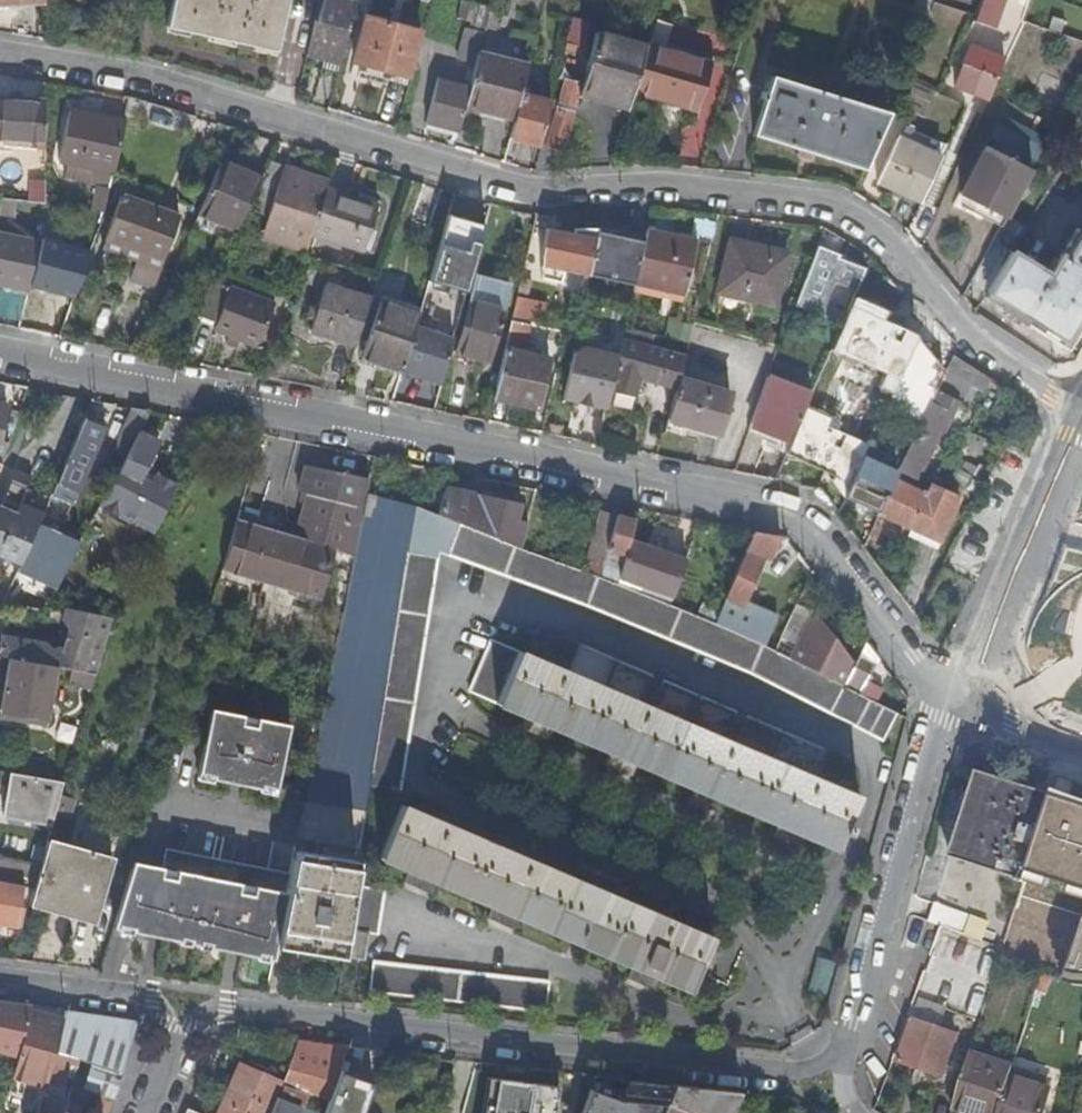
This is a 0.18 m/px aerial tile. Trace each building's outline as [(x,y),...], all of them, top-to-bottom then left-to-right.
[(166,29),(273,53),(286,0),(173,0),(166,29)] [(308,53),(340,59),(356,4),(338,0),(323,0),(319,20),(316,19),(308,53)] [(974,18),(972,22),(993,29),(1003,0),(980,0),(974,18)] [(1081,31),(1081,5),(1065,4),(1063,30),(1081,31)] [(384,72),(397,27),(366,19),(354,64),(384,72)] [(420,33),(397,27),(384,72),(408,79),(420,33)] [(594,35),(581,85),(580,91),(629,105),(633,92),(645,49),(594,35)] [(478,55),(481,41),(476,40),(474,47),(467,45),(464,57),(476,60),(478,55)] [(995,79),(998,80),(1003,61),(968,47),(963,65),(965,66),(956,86),(986,100),(995,79)] [(709,66),(645,49),(633,92),(696,110),(709,66)] [(476,60),(469,90),(464,110),(513,122),(520,96),(527,68),(478,55),(476,60)] [(564,80),(547,146),(560,149),(564,150),(581,85),(564,80)] [(754,138),(863,171),(888,115),(772,80),(767,95),(763,94),(761,100),(765,102),(754,138)] [(469,90),(438,81),(427,125),(459,133),(463,116),(464,110),(469,90)] [(541,145),(550,105),(520,96),(513,122),(512,128),(509,139),(540,148),(541,145)] [(44,105),(0,102),(0,139),(35,142),(35,151),(44,152),(44,105)] [(464,110),(463,116),(512,128),(513,122),(464,110)] [(114,173),(124,124),(69,113),(59,161),(114,173)] [(1029,172),(1045,144),(1000,121),(985,150),(1029,172)] [(427,125),(425,129),(457,138),(459,133),(427,125)] [(877,182),(922,201),(939,157),(896,139),(877,182)] [(547,146),(541,145),(540,148),(534,171),(554,170),(560,149),(547,146)] [(1006,218),(1029,172),(985,150),(985,149),(961,197),(975,203),(1006,218)] [(327,190),(330,181),(270,162),(261,178),(246,209),(267,216),(260,238),(307,253),(313,234),(327,190)] [(205,218),(228,167),(220,164),(198,216),(205,218)] [(237,230),(246,209),(261,178),(228,167),(205,218),(237,230)] [(46,202),(46,178),(27,179),(28,203),(46,202)] [(375,206),(327,190),(313,234),(361,249),(375,206)] [(157,211),(121,198),(105,240),(156,259),(173,217),(157,211)] [(970,213),(1001,228),(1006,218),(975,203),(970,213)] [(467,292),(485,228),(448,217),(430,282),(467,292)] [(985,293),(1005,304),(1001,310),(1069,350),(1081,327),(1081,232),(1077,229),(1050,276),(1009,253),(985,293)] [(599,233),(599,230),(566,230),(566,233),(547,230),(543,253),(543,280),(562,284),(565,271),(588,277),(588,276),(599,233)] [(668,293),(680,239),(645,232),(643,243),(633,285),(668,293)] [(634,286),(633,285),(643,243),(599,233),(588,276),(634,286)] [(17,240),(0,236),(0,286),(8,288),(17,240)] [(697,243),(680,239),(668,293),(685,297),(697,243)] [(28,292),(40,245),(17,240),(8,288),(28,292)] [(786,257),(730,244),(717,295),(773,309),(786,257)] [(856,285),(862,269),(837,260),(838,256),(816,248),(798,299),(819,307),(831,276),(856,285)] [(228,291),(210,284),(194,319),(216,326),(228,291)] [(69,295),(31,285),(24,312),(61,322),(69,295)] [(356,349),(370,304),(326,289),(310,333),(356,349)] [(228,291),(216,326),(213,333),(258,350),(273,307),(228,291)] [(532,338),(545,303),(520,294),(508,329),(532,338)] [(501,313),(470,304),(456,352),(488,361),(501,313)] [(401,373),(416,329),(377,317),(362,359),(401,373)] [(441,385),(453,341),(416,329),(401,373),(441,385)] [(650,374),(656,351),(646,349),(649,336),(624,330),(621,344),(623,345),(612,394),(636,399),(641,372),(650,374)] [(606,410),(618,356),(583,348),(574,354),(563,401),(606,410)] [(548,361),(505,351),(493,402),(537,412),(548,361)] [(677,380),(683,357),(656,351),(650,374),(661,376),(660,385),(675,387),(677,380)] [(983,394),(989,380),(953,358),(940,387),(900,470),(918,478),(954,401),(965,406),(972,390),(983,394)] [(750,427),(792,442),(811,394),(766,378),(750,427)] [(675,387),(666,421),(718,435),(729,394),(677,380),(675,387)] [(11,426),(15,426),(28,388),(13,385),(10,400),(14,409),(11,426)] [(106,466),(117,471),(117,472),(138,430),(145,417),(147,411),(131,408),(110,448),(113,450),(106,466)] [(61,436),(75,442),(79,432),(81,427),(68,421),(61,436)] [(75,442),(52,493),(73,502),(90,461),(97,446),(104,430),(88,423),(83,434),(79,432),(75,442)] [(159,438),(138,430),(117,472),(138,483),(141,476),(159,438)] [(97,446),(90,461),(100,465),(107,450),(97,446)] [(149,480),(141,476),(138,483),(117,472),(99,508),(151,534),(177,483),(154,471),(149,480)] [(22,502),(30,481),(12,473),(0,503),(0,554),(22,502)] [(895,479),(878,515),(940,543),(961,501),(932,487),(927,496),(895,479)] [(355,553),(365,499),(300,484),(297,495),(306,497),(294,541),(237,524),(222,571),(317,601),(333,550),(355,557),(355,553)] [(28,505),(44,511),(52,493),(36,486),(28,505)] [(446,486),(436,513),(451,518),(459,489),(446,486)] [(521,502),(459,489),(451,518),(521,548),(528,522),(517,519),(521,502)] [(306,798),(367,808),(371,788),(415,513),(390,505),(366,499),(355,557),(306,798)] [(38,526),(44,511),(28,505),(22,502),(0,554),(0,568),(16,575),(38,526)] [(749,673),(830,713),(842,691),(843,689),(755,646),(636,595),(588,577),(535,558),(518,552),(446,521),(416,510),(415,513),(371,788),(400,792),(441,552),(586,605),(749,673)] [(617,516),(615,519),(607,550),(626,556),(630,541),(638,513),(631,511),(629,519),(617,516)] [(599,514),(583,571),(599,577),(604,561),(607,550),(615,519),(599,514)] [(78,543),(38,526),(16,575),(6,596),(46,606),(78,543)] [(754,533),(716,624),(732,631),(741,607),(742,607),(762,559),(771,563),(780,538),(754,533)] [(623,566),(620,578),(674,597),(687,561),(630,541),(626,556),(623,566)] [(1026,681),(1033,704),(1081,725),(1081,551),(1070,548),(1054,580),(1039,611),(1030,634),(1025,657),(1026,681)] [(604,561),(599,577),(618,586),(620,578),(623,566),(604,561)] [(813,609),(789,657),(845,685),(856,661),(813,609)] [(2,633),(0,645),(0,657),(9,659),(57,667),(57,666),(74,669),(96,673),(111,625),(64,616),(63,619),(69,628),(65,647),(55,647),(46,641),(2,633)] [(93,689),(112,625),(111,625),(96,673),(92,689),(93,689)] [(566,673),(493,641),(471,693),(526,717),(521,730),(548,741),(553,729),(610,753),(605,765),(632,777),(637,765),(694,789),(689,801),(716,813),(721,801),(779,826),(773,838),(801,849),(807,837),(836,850),(843,834),(849,837),(853,828),(847,825),(858,798),(810,777),(822,750),(746,718),(734,745),(723,740),(735,713),(662,682),(650,709),(640,704),(652,677),(578,645),(566,673)] [(867,643),(846,686),(863,694),(879,659),(867,643)] [(49,711),(57,667),(9,659),(0,712),(48,719),(48,717),(54,718),(55,712),(49,711)] [(82,687),(92,689),(96,673),(74,669),(70,688),(80,691),(82,687)] [(886,742),(897,719),(855,698),(842,691),(830,713),(886,742)] [(287,729),(210,713),(197,785),(212,788),(213,784),(258,793),(257,797),(273,801),(287,729)] [(954,850),(1028,875),(1032,863),(1046,818),(1055,790),(982,766),(954,850)] [(5,816),(53,824),(65,782),(13,774),(5,816)] [(584,886),(402,807),(380,858),(407,870),(402,882),(430,895),(435,882),(492,907),(487,919),(514,931),(520,919),(632,967),(627,979),(653,990),(659,978),(688,991),(699,966),(711,971),(720,954),(707,948),(711,939),(612,897),(618,885),(590,873),(584,886)] [(89,851),(48,840),(41,864),(30,902),(68,913),(89,851)] [(111,857),(89,851),(68,913),(93,921),(111,857)] [(163,872),(286,897),(290,878),(167,854),(163,872)] [(0,929),(1,924),(20,927),(24,909),(28,910),(30,902),(41,864),(0,856),(0,928),(0,929)] [(163,872),(133,866),(115,927),(136,932),(135,936),(150,940),(153,925),(166,928),(163,942),(273,965),(278,940),(286,897),(163,872)] [(355,881),(292,870),(290,878),(286,897),(278,940),(343,951),(347,930),(354,887),(355,881)] [(383,892),(354,887),(347,930),(376,935),(383,892)] [(929,921),(941,925),(984,941),(991,922),(936,901),(929,921)] [(150,940),(163,942),(166,928),(153,925),(150,940)] [(113,932),(135,936),(136,932),(115,927),(113,932)] [(367,935),(349,932),(344,957),(363,960),(367,935)] [(818,957),(808,991),(825,995),(835,962),(818,957)] [(549,982),(372,962),(368,991),(545,1012),(549,982)] [(31,1006),(0,1002),(0,1051),(18,1055),(23,1034),(31,1006)] [(27,1081),(46,1086),(47,1085),(56,1050),(58,1042),(66,1013),(66,1011),(31,1006),(23,1034),(18,1055),(12,1076),(8,1092),(23,1097),(25,1090),(27,1081)] [(137,1025),(66,1013),(58,1042),(56,1050),(73,1056),(95,1062),(98,1053),(125,1061),(137,1025)] [(958,1031),(914,1016),(899,1060),(943,1076),(958,1031)] [(300,1087),(327,1097),(333,1083),(345,1050),(346,1047),(299,1041),(282,1085),(277,1097),(293,1103),(300,1087)] [(333,1083),(368,1096),(378,1066),(382,1054),(373,1053),(372,1054),(369,1054),(370,1050),(351,1047),(350,1051),(345,1050),(333,1083)] [(63,1089),(73,1056),(56,1050),(47,1085),(63,1089)] [(98,1053),(95,1062),(93,1067),(88,1066),(83,1081),(88,1083),(86,1088),(113,1097),(125,1061),(98,1053)] [(1010,1081),(1013,1072),(970,1059),(954,1106),(975,1112),(1000,1112),(1010,1081)] [(219,1112),(271,1112),(274,1105),(277,1097),(282,1085),(239,1067),(219,1112)] [(8,1092),(12,1076),(0,1073),(0,1075),(0,1112),(2,1112),(8,1092)] [(1074,1112),(1081,1112),(1081,1074),(1074,1112)] [(559,1087),(489,1078),(484,1112),(556,1112),(559,1087)] [(46,1086),(27,1081),(25,1090),(44,1095),(45,1091),(46,1086)] [(1010,1081),(1000,1112),(1045,1112),(1050,1093),(1010,1081)] [(368,1096),(333,1083),(327,1097),(322,1112),(363,1112),(368,1096)] [(66,1090),(63,1089),(47,1085),(46,1086),(45,1091),(64,1097),(66,1090)] [(741,1093),(674,1086),(663,1112),(733,1112),(741,1093)] [(84,1106),(82,1105),(85,1097),(78,1094),(72,1112),(82,1112),(84,1106)] [(274,1105),(271,1112),(295,1112),(274,1105)]
